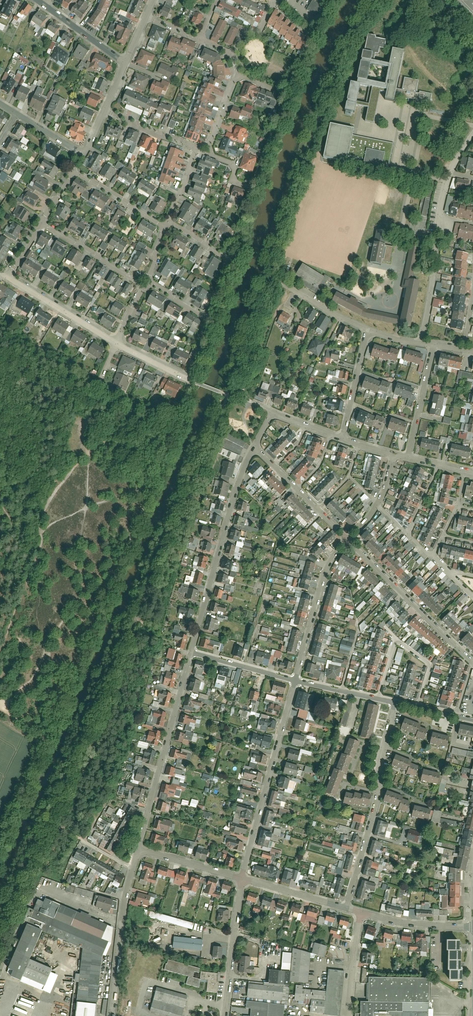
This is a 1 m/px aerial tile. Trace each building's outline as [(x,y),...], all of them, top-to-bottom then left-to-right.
[(6,4),(12,9),(19,0),(10,0),(6,4)] [(89,7),(80,0),(71,12),(80,19),(89,7)] [(86,23),(94,28),(103,15),(110,1),(108,0),(100,0),(96,9),(86,23)] [(137,0),(134,0),(128,11),(137,15),(143,3),(137,0)] [(167,19),(170,11),(170,10),(172,5),(171,5),(173,0),(163,0),(162,2),(166,3),(164,8),(163,8),(159,16),(167,19)] [(226,5),(227,2),(223,0),(221,0),(217,8),(216,8),(213,13),(220,16),(222,11),(234,17),(238,11),(226,5)] [(263,5),(262,8),(247,1),(244,8),(258,15),(261,10),(265,12),(267,7),(263,5)] [(319,18),(325,8),(312,1),(307,11),(319,18)] [(40,30),(47,19),(26,4),(18,15),(25,20),(29,14),(35,18),(31,23),(40,30)] [(190,23),(200,27),(204,17),(199,15),(200,12),(191,8),(189,11),(194,13),(190,23)] [(121,21),(122,18),(124,19),(127,13),(117,9),(115,13),(117,14),(115,19),(121,21)] [(278,12),(275,11),(268,24),(274,28),(273,30),(279,33),(278,34),(285,38),(284,39),(290,43),(289,44),(296,48),(295,49),(302,52),(306,44),(303,42),(306,37),(303,35),(301,39),(298,37),(300,32),(297,30),(295,34),(292,32),(294,27),(292,26),(290,29),(287,28),(289,23),(286,21),(284,24),(281,23),(284,18),(280,16),(279,19),(275,17),(278,12)] [(257,17),(256,19),(241,12),(238,18),(253,25),(255,22),(259,24),(261,19),(257,17)] [(211,41),(218,44),(228,21),(226,19),(225,22),(220,20),(211,41)] [(59,28),(49,20),(42,28),(52,36),(59,28)] [(117,24),(113,32),(127,39),(134,23),(126,20),(122,27),(117,24)] [(233,23),(223,43),(232,47),(239,31),(236,29),(238,25),(233,23)] [(163,40),(167,32),(153,26),(148,38),(151,39),(149,43),(156,46),(160,38),(163,40)] [(64,46),(71,37),(63,31),(56,40),(60,43),(58,46),(51,43),(47,50),(59,56),(63,47),(64,46)] [(427,93),(419,92),(419,94),(415,93),(418,81),(404,78),(402,90),(396,89),(403,52),(392,50),(389,65),(374,62),(375,54),(379,55),(380,49),(384,50),(386,41),(376,39),(377,37),(367,35),(363,58),(357,85),(350,83),(345,112),(354,114),(356,106),(364,108),(358,137),(352,136),(353,129),(330,125),(324,158),(347,163),(348,157),(364,160),(363,165),(381,169),(382,164),(389,165),(393,145),(393,144),(361,138),(364,122),(374,124),(380,92),(386,93),(384,100),(393,101),(395,91),(402,93),(401,97),(409,99),(408,101),(424,104),(427,93)] [(183,39),(183,42),(172,37),(170,43),(167,42),(164,48),(179,53),(180,51),(195,57),(197,51),(194,49),(196,44),(183,39)] [(88,48),(79,41),(73,47),(71,50),(80,58),(88,48)] [(182,136),(196,142),(206,116),(210,117),(213,111),(206,109),(208,103),(214,105),(216,99),(210,96),(211,92),(218,95),(224,78),(218,54),(203,48),(199,59),(209,63),(212,75),(211,79),(208,78),(206,83),(203,82),(182,136)] [(155,57),(142,50),(136,63),(138,64),(137,66),(145,70),(149,61),(152,63),(155,57)] [(110,59),(91,53),(87,66),(106,72),(110,59)] [(26,65),(29,62),(22,56),(19,59),(26,65)] [(173,84),(178,69),(161,63),(157,73),(168,77),(166,81),(173,84)] [(149,79),(135,73),(129,88),(135,90),(136,88),(143,91),(149,79)] [(0,88),(8,94),(16,83),(8,77),(0,88)] [(102,93),(106,83),(97,79),(93,89),(102,93)] [(150,91),(161,96),(163,91),(166,92),(170,84),(162,80),(161,84),(161,85),(154,82),(150,91)] [(276,107),(280,96),(245,83),(240,97),(252,102),(253,98),(276,107)] [(25,104),(30,92),(21,88),(15,100),(25,104)] [(144,110),(149,100),(127,90),(121,102),(137,109),(138,107),(144,110)] [(64,98),(55,94),(46,118),(53,121),(56,113),(58,114),(64,98)] [(95,108),(100,97),(93,94),(91,100),(86,98),(84,103),(95,108)] [(46,102),(34,95),(29,105),(41,112),(46,102)] [(161,103),(160,105),(148,101),(145,112),(149,113),(151,108),(158,111),(156,114),(161,115),(163,110),(170,113),(172,107),(161,103)] [(89,123),(93,114),(80,107),(76,116),(89,123)] [(241,111),(233,107),(229,117),(238,121),(239,116),(248,120),(251,112),(242,108),(241,111)] [(168,127),(174,129),(176,122),(170,120),(168,127)] [(25,128),(18,123),(11,131),(18,137),(25,128)] [(74,129),(73,127),(67,135),(75,141),(81,134),(78,132),(82,128),(77,125),(74,129)] [(113,128),(106,127),(105,135),(113,136),(113,133),(119,134),(120,126),(114,125),(113,128)] [(236,127),(233,135),(227,133),(220,150),(231,154),(235,140),(243,143),(247,131),(236,127)] [(138,134),(127,129),(123,138),(134,142),(138,134)] [(150,139),(140,136),(136,146),(146,150),(145,152),(154,155),(157,146),(149,143),(150,139)] [(16,142),(9,137),(2,146),(10,151),(16,142)] [(55,158),(60,150),(51,144),(46,152),(55,158)] [(178,152),(167,149),(157,179),(167,182),(167,181),(173,183),(174,179),(168,178),(170,173),(175,175),(176,172),(171,170),(172,167),(178,169),(179,165),(174,164),(175,160),(180,161),(181,158),(176,156),(178,152)] [(1,153),(0,155),(0,165),(2,166),(8,157),(1,153)] [(93,173),(102,157),(94,153),(85,168),(93,173)] [(239,168),(250,173),(254,157),(245,153),(239,168)] [(464,155),(461,164),(466,165),(464,170),(471,172),(472,166),(472,167),(472,158),(464,155)] [(204,194),(212,169),(214,170),(217,160),(205,156),(203,163),(197,161),(194,171),(199,173),(198,175),(193,174),(190,183),(195,184),(193,190),(187,188),(184,195),(192,198),(191,203),(198,205),(202,194),(204,194)] [(46,160),(43,164),(51,169),(48,173),(53,177),(60,166),(56,163),(54,165),(46,160)] [(116,169),(106,163),(99,173),(109,180),(116,169)] [(135,175),(121,167),(116,174),(130,183),(135,175)] [(16,186),(22,175),(16,172),(12,179),(15,181),(13,185),(16,186)] [(46,182),(36,175),(32,181),(32,182),(34,183),(33,186),(43,193),(47,187),(44,185),(46,182)] [(72,178),(63,190),(71,196),(76,188),(78,190),(75,194),(101,211),(108,201),(92,191),(89,195),(83,191),(86,187),(72,178)] [(155,187),(140,178),(136,186),(151,195),(155,187)] [(430,207),(434,181),(425,180),(422,198),(421,198),(420,207),(418,207),(417,216),(429,218),(431,207),(430,207)] [(132,196),(136,190),(134,189),(135,186),(131,184),(126,193),(132,196)] [(241,198),(244,190),(233,186),(230,194),(241,198)] [(38,198),(27,191),(22,199),(32,207),(38,198)] [(163,201),(155,196),(148,209),(156,213),(163,201)] [(186,224),(197,207),(185,199),(174,217),(186,224)] [(472,219),(472,205),(449,199),(447,207),(445,206),(444,213),(472,219)] [(71,207),(63,202),(55,214),(64,219),(71,207)] [(126,212),(112,204),(109,210),(115,214),(109,223),(117,228),(126,212)] [(15,207),(9,216),(22,224),(28,214),(15,207)] [(84,226),(72,218),(67,226),(79,234),(84,226)] [(210,226),(197,218),(191,228),(204,236),(210,226)] [(154,228),(141,220),(136,228),(149,236),(154,228)] [(458,222),(454,239),(472,244),(472,225),(458,222)] [(22,229),(13,223),(7,233),(16,239),(22,229)] [(107,232),(93,223),(88,232),(102,241),(107,232)] [(232,231),(219,223),(210,238),(218,242),(222,235),(228,238),(232,231)] [(51,235),(42,230),(37,239),(45,244),(51,235)] [(384,233),(377,231),(370,264),(380,266),(384,245),(382,244),(384,233)] [(11,240),(1,234),(0,235),(0,258),(11,240)] [(125,244),(110,235),(106,242),(121,251),(125,244)] [(186,242),(175,236),(169,245),(180,251),(186,242)] [(66,245),(57,240),(51,251),(59,256),(66,245)] [(99,248),(105,251),(108,245),(102,242),(99,248)] [(201,252),(193,247),(187,256),(195,261),(201,252)] [(82,254),(74,249),(66,260),(75,266),(82,254)] [(144,255),(137,251),(128,265),(136,269),(144,255)] [(418,253),(409,251),(401,289),(405,289),(400,315),(363,307),(335,292),(330,302),(359,316),(411,327),(421,281),(412,279),(418,253)] [(464,310),(466,253),(458,253),(453,328),(460,328),(464,310)] [(94,261),(87,256),(82,265),(89,269),(94,261)] [(219,260),(212,256),(203,275),(210,278),(219,260)] [(40,268),(25,259),(19,268),(34,277),(40,268)] [(177,268),(166,260),(158,272),(165,277),(169,271),(173,274),(177,268)] [(324,276),(301,263),(293,277),(315,290),(324,276)] [(106,269),(99,264),(93,273),(101,278),(106,269)] [(118,274),(111,269),(104,280),(109,282),(107,285),(114,290),(121,278),(117,276),(118,274)] [(56,278),(44,271),(39,279),(51,287),(56,278)] [(184,295),(189,287),(177,279),(172,288),(184,295)] [(132,284),(127,281),(120,292),(126,295),(132,284)] [(73,289),(61,282),(56,290),(67,298),(73,289)] [(0,284),(0,298),(8,303),(6,306),(19,314),(21,309),(29,314),(34,306),(21,297),(17,303),(12,300),(16,294),(0,284)] [(204,291),(196,286),(190,297),(198,302),(204,291)] [(165,300),(150,291),(145,301),(160,309),(165,300)] [(90,299),(78,292),(73,301),(84,308),(90,299)] [(433,298),(430,314),(436,315),(437,311),(442,312),(443,309),(438,308),(438,304),(443,305),(444,301),(433,298)] [(123,305),(114,300),(108,309),(117,315),(123,305)] [(182,310),(168,302),(162,311),(176,319),(182,310)] [(47,326),(53,316),(39,307),(33,316),(47,326)] [(164,312),(158,309),(153,317),(159,321),(164,312)] [(317,313),(310,309),(294,337),(302,341),(310,326),(309,326),(317,313)] [(292,316),(283,310),(278,318),(287,324),(292,316)] [(109,328),(116,318),(104,311),(98,320),(109,328)] [(199,320),(184,311),(179,321),(194,329),(199,320)] [(146,315),(141,312),(135,324),(143,328),(147,322),(143,320),(146,315)] [(332,322),(323,316),(316,328),(325,333),(332,322)] [(181,322),(174,319),(169,328),(175,332),(181,322)] [(66,344),(67,341),(79,347),(86,335),(75,329),(72,334),(67,331),(69,326),(59,320),(54,328),(63,334),(59,340),(66,344)] [(153,326),(149,335),(155,338),(159,329),(153,326)] [(354,332),(343,326),(337,338),(348,344),(354,332)] [(148,335),(134,328),(129,338),(143,345),(148,335)] [(166,344),(152,337),(147,348),(161,354),(166,344)] [(325,346),(314,339),(308,350),(319,356),(325,346)] [(101,350),(87,342),(81,353),(86,356),(88,353),(97,358),(101,350)] [(399,359),(421,365),(424,355),(408,351),(407,352),(387,347),(387,348),(370,344),(367,357),(381,360),(382,358),(398,362),(399,359)] [(188,354),(174,348),(169,357),(183,364),(188,354)] [(340,353),(327,349),(322,363),(330,365),(331,359),(337,361),(340,353)] [(462,370),(464,360),(439,354),(437,364),(462,370)] [(114,373),(109,383),(122,390),(128,378),(122,375),(125,370),(130,373),(135,364),(131,362),(132,359),(123,355),(118,363),(115,362),(110,371),(114,373)] [(348,381),(351,371),(343,369),(342,372),(340,379),(348,381)] [(156,377),(146,371),(140,382),(151,388),(156,377)] [(470,381),(471,373),(456,371),(455,378),(470,381)] [(399,387),(366,377),(362,388),(387,395),(387,393),(412,401),(416,390),(399,385),(399,387)] [(181,385),(166,378),(163,385),(172,389),(171,391),(177,394),(181,385)] [(278,392),(281,385),(268,380),(266,388),(278,392)] [(348,385),(340,383),(338,392),(345,394),(348,385)] [(267,401),(270,393),(261,389),(257,397),(267,401)] [(281,405),(284,398),(276,394),(273,402),(281,405)] [(441,415),(444,397),(435,395),(431,413),(441,415)] [(296,410),(299,402),(289,398),(286,406),(296,410)] [(344,401),(337,398),(334,409),(341,411),(344,401)] [(316,417),(320,408),(304,403),(301,411),(316,417)] [(361,412),(358,422),(382,429),(384,422),(389,424),(388,428),(406,434),(409,425),(374,414),(374,416),(361,412)] [(337,425),(339,417),(331,415),(329,424),(337,425)] [(450,425),(451,418),(444,417),(442,423),(450,425)] [(296,436),(289,429),(276,443),(273,446),(280,453),(283,449),(296,436)] [(466,440),(467,433),(459,432),(458,438),(464,439),(463,447),(470,448),(471,441),(466,440)] [(224,433),(221,439),(241,448),(244,442),(224,433)] [(319,439),(312,437),(306,457),(293,471),(299,477),(312,463),(319,439)] [(441,453),(443,444),(421,439),(419,447),(441,453)] [(220,446),(216,453),(235,462),(239,455),(220,446)] [(273,446),(267,452),(274,460),(280,453),(273,446)] [(349,449),(341,447),(335,464),(343,467),(349,449)] [(471,451),(452,447),(450,455),(469,460),(471,451)] [(293,450),(285,459),(288,463),(297,453),(293,450)] [(381,459),(373,457),(366,488),(374,490),(381,459)] [(291,472),(302,460),(300,458),(293,465),(293,464),(288,469),(291,472)] [(234,466),(224,463),(221,475),(231,479),(234,466)] [(255,477),(263,468),(257,463),(249,471),(255,477)] [(425,470),(418,467),(395,516),(401,521),(403,519),(425,470)] [(287,490),(269,472),(263,478),(281,496),(287,490)] [(311,494),(318,500),(338,480),(332,473),(311,494)] [(449,503),(455,476),(446,474),(440,501),(449,503)] [(464,485),(461,496),(472,498),(472,482),(470,481),(469,487),(464,485)] [(229,485),(218,482),(214,494),(225,497),(229,485)] [(366,512),(371,507),(367,504),(371,500),(364,494),(361,497),(359,495),(354,500),(355,502),(358,499),(365,506),(362,509),(366,512)] [(314,515),(293,495),(287,501),(308,521),(314,515)] [(278,513),(282,510),(279,507),(284,503),(279,498),(274,502),(277,505),(274,509),(278,513)] [(354,520),(331,498),(326,503),(349,525),(354,520)] [(224,512),(227,502),(217,499),(214,509),(224,512)] [(248,503),(241,500),(238,509),(246,511),(248,503)] [(444,511),(438,507),(421,540),(427,546),(444,511)] [(219,525),(221,516),(214,514),(211,523),(219,525)] [(244,518),(237,515),(234,523),(241,526),(244,518)] [(472,529),(472,519),(458,516),(456,525),(472,529)] [(276,533),(284,524),(282,522),(274,530),(276,533)] [(320,533),(323,530),(315,522),(312,524),(320,533)] [(214,537),(217,528),(209,526),(207,535),(214,537)] [(387,549),(386,548),(374,536),(377,533),(370,526),(364,532),(371,538),(368,541),(381,555),(387,549)] [(294,533),(289,528),(284,534),(289,539),(294,533)] [(236,548),(254,553),(255,548),(247,546),(249,540),(240,537),(241,532),(233,530),(231,539),(237,540),(236,546),(229,544),(227,552),(234,555),(236,548)] [(336,537),(330,531),(310,552),(317,558),(336,537)] [(210,552),(213,542),(205,540),(202,550),(210,552)] [(408,542),(403,547),(406,550),(403,553),(405,555),(414,547),(408,542)] [(441,545),(439,553),(472,561),(472,552),(441,545)] [(298,562),(306,564),(299,588),(307,590),(315,562),(304,559),(306,552),(301,551),(298,562)] [(209,556),(201,554),(200,557),(197,566),(205,569),(209,556)] [(360,563),(342,554),(339,561),(357,570),(360,563)] [(411,577),(388,555),(382,560),(405,583),(411,577)] [(421,557),(416,561),(419,565),(424,560),(421,557)] [(232,560),(224,558),(221,568),(229,570),(232,560)] [(423,565),(433,573),(438,568),(429,559),(423,565)] [(205,573),(196,570),(193,581),(201,583),(205,573)] [(392,592),(369,570),(364,576),(387,597),(392,592)] [(453,594),(459,588),(440,570),(436,574),(450,588),(449,589),(453,594)] [(229,575),(221,573),(219,582),(226,584),(229,575)] [(430,583),(437,577),(435,574),(428,581),(430,583)] [(287,582),(286,588),(293,589),(292,592),(295,593),(294,597),(298,598),(299,591),(295,590),(297,579),(287,577),(286,582),(287,582)] [(443,609),(414,581),(408,587),(438,615),(443,609)] [(438,588),(433,583),(427,588),(432,593),(438,588)] [(338,586),(330,584),(320,619),(328,622),(338,586)] [(225,590),(217,587),(215,596),(222,598),(225,590)] [(195,601),(198,591),(190,589),(188,599),(195,601)] [(310,596),(302,594),(294,623),(302,625),(310,596)] [(459,608),(468,598),(463,594),(454,604),(459,608)] [(404,620),(410,614),(396,600),(390,606),(404,620)] [(220,604),(213,601),(210,609),(218,612),(220,604)] [(357,612),(366,603),(363,601),(355,610),(357,612)] [(189,625),(194,610),(186,607),(181,622),(189,625)] [(456,633),(462,627),(448,613),(442,619),(456,633)] [(451,649),(414,616),(409,622),(445,655),(451,649)] [(216,620),(208,618),(204,630),(212,632),(214,625),(216,620)] [(288,630),(290,623),(282,621),(280,627),(288,630)] [(362,632),(368,626),(363,621),(358,627),(362,632)] [(327,626),(318,623),(310,654),(319,657),(327,626)] [(472,635),(472,627),(471,629),(467,625),(464,628),(469,634),(463,640),(472,649),(472,638),(471,636),(472,635)] [(268,636),(270,629),(262,627),(260,634),(268,636)] [(370,689),(381,654),(378,653),(384,631),(376,629),(369,652),(371,653),(361,687),(370,689)] [(300,632),(292,630),(286,651),(294,654),(300,632)] [(350,655),(355,631),(350,630),(349,637),(346,637),(345,639),(342,638),(339,653),(350,655)] [(187,635),(179,633),(175,645),(184,648),(187,635)] [(409,638),(405,643),(409,646),(413,641),(409,638)] [(202,639),(199,647),(214,651),(216,645),(209,643),(210,641),(203,639),(202,639)] [(414,641),(410,647),(415,651),(420,646),(414,641)] [(244,647),(236,644),(233,654),(241,656),(244,647)] [(400,662),(404,650),(398,648),(395,660),(400,662)] [(270,649),(268,654),(256,651),(253,661),(267,665),(270,656),(278,658),(280,651),(270,649)] [(183,655),(174,652),(170,665),(179,667),(183,655)] [(319,657),(317,665),(308,663),(306,673),(315,675),(316,669),(322,670),(325,659),(319,657)] [(419,661),(410,658),(399,695),(408,697),(419,661)] [(282,668),(291,670),(293,661),(285,659),(282,668)] [(205,662),(196,660),(193,672),(201,675),(205,662)] [(464,663),(455,660),(442,704),(451,706),(464,663)] [(327,663),(324,674),(338,677),(340,667),(327,663)] [(441,674),(441,671),(439,670),(439,667),(434,666),(433,673),(441,674)] [(220,668),(218,677),(227,679),(230,670),(220,668)] [(230,683),(236,684),(240,670),(237,669),(236,672),(233,671),(230,683)] [(345,684),(348,684),(351,675),(353,675),(355,670),(350,669),(345,684)] [(177,673),(167,671),(164,684),(174,686),(177,673)] [(429,682),(437,684),(440,675),(432,673),(429,682)] [(392,683),(393,681),(396,682),(397,676),(390,675),(389,678),(387,678),(386,682),(392,683)] [(202,680),(194,677),(190,689),(198,691),(202,680)] [(287,685),(273,682),(271,689),(285,693),(287,685)] [(197,701),(213,705),(213,701),(208,700),(211,689),(208,689),(206,695),(199,693),(197,701)] [(260,691),(251,689),(248,701),(257,703),(260,691)] [(173,693),(163,691),(159,704),(169,707),(173,693)] [(310,694),(301,691),(296,707),(305,710),(310,694)] [(197,697),(188,694),(186,703),(194,706),(197,697)] [(338,698),(327,696),(324,707),(335,710),(338,698)] [(347,729),(354,702),(341,698),(339,705),(344,707),(339,727),(347,729)] [(273,703),(270,711),(279,714),(282,706),(273,703)] [(371,735),(379,705),(370,703),(362,733),(371,735)] [(163,726),(166,713),(155,710),(152,723),(163,726)] [(249,720),(251,712),(239,710),(238,714),(241,714),(240,718),(249,720)] [(192,715),(183,713),(181,722),(189,724),(192,715)] [(278,721),(261,716),(259,724),(276,729),(278,721)] [(403,727),(419,732),(419,735),(427,738),(431,728),(422,725),(423,722),(407,716),(403,727)] [(306,721),(298,719),(295,729),(303,732),(306,721)] [(460,725),(458,736),(472,739),(472,728),(460,725)] [(158,744),(161,732),(150,729),(147,742),(158,744)] [(449,747),(452,736),(434,732),(431,743),(449,747)] [(190,737),(178,733),(175,739),(188,743),(190,737)] [(305,736),(292,733),(289,742),(303,746),(305,736)] [(272,740),(253,735),(250,744),(269,749),(272,740)] [(360,743),(350,739),(344,755),(342,754),(337,770),(335,769),(326,793),(335,797),(344,773),(346,774),(352,758),(354,759),(360,743)] [(156,750),(147,747),(143,760),(152,763),(156,750)] [(298,750),(288,748),(286,757),(296,760),(298,750)] [(453,748),(451,754),(472,759),(472,753),(453,748)] [(187,755),(173,750),(171,756),(185,761),(187,755)] [(269,756),(253,752),(251,759),(267,763),(269,756)] [(392,763),(408,770),(407,772),(415,776),(419,765),(412,762),(413,760),(396,753),(392,763)] [(285,762),(282,771),(298,776),(301,767),(285,762)] [(176,766),(169,764),(166,774),(173,776),(171,783),(165,782),(163,791),(170,793),(172,784),(178,786),(180,776),(175,775),(176,766)] [(151,770),(139,767),(134,780),(146,784),(151,770)] [(263,773),(246,768),(243,777),(261,781),(263,773)] [(440,784),(442,774),(423,769),(420,780),(440,784)] [(472,830),(472,775),(466,805),(469,806),(464,825),(453,822),(454,820),(438,816),(436,823),(463,829),(457,853),(442,849),(443,846),(432,844),(430,851),(456,857),(454,867),(436,863),(434,873),(449,876),(447,889),(441,888),(440,906),(459,907),(459,868),(463,869),(472,830)] [(293,779),(283,776),(280,787),(290,791),(293,779)] [(258,789),(241,785),(239,792),(256,797),(258,789)] [(145,789),(136,787),(133,800),(142,802),(145,789)] [(281,791),(273,789),(268,803),(281,807),(283,800),(279,798),(281,791)] [(403,798),(404,795),(388,789),(384,800),(401,806),(400,809),(408,812),(412,801),(403,798)] [(361,804),(369,806),(372,796),(363,794),(363,795),(355,793),(354,795),(346,793),(343,803),(352,805),(352,803),(361,805),(361,804)] [(168,802),(160,800),(158,809),(166,811),(168,802)] [(236,823),(239,812),(251,816),(254,807),(235,801),(227,828),(245,834),(248,826),(236,823)] [(135,808),(126,803),(102,847),(111,852),(135,808)] [(431,820),(433,809),(416,805),(414,816),(431,820)] [(106,813),(111,816),(114,809),(109,807),(106,813)] [(278,813),(267,810),(263,824),(270,826),(273,817),(277,819),(278,813)] [(365,815),(359,813),(355,828),(361,830),(365,815)] [(174,822),(156,818),(153,828),(171,833),(174,822)] [(388,821),(378,818),(373,834),(383,837),(388,821)] [(348,834),(350,828),(339,825),(338,831),(348,834)] [(274,828),(273,835),(283,837),(284,834),(280,833),(281,830),(274,828)] [(407,839),(418,842),(421,832),(409,829),(407,839)] [(269,832),(262,830),(257,845),(265,847),(269,832)] [(166,847),(168,836),(152,832),(151,836),(149,843),(166,847)] [(360,835),(349,832),(346,843),(340,841),(339,846),(355,851),(360,835)] [(372,855),(376,839),(372,838),(368,853),(372,855)] [(191,843),(177,839),(175,848),(178,848),(188,851),(191,843)] [(240,851),(243,841),(235,839),(232,849),(240,851)] [(255,865),(253,874),(274,879),(276,872),(275,872),(277,863),(275,862),(279,846),(272,844),(270,853),(261,851),(260,857),(269,859),(267,868),(256,865),(255,865)] [(209,851),(195,847),(193,856),(207,859),(209,851)] [(124,876),(79,850),(74,858),(120,884),(123,879),(123,878),(124,876)] [(224,859),(225,860),(227,851),(222,850),(222,853),(218,852),(216,857),(220,858),(218,862),(223,863),(224,859)] [(350,871),(355,855),(347,853),(345,863),(341,862),(340,868),(350,871)] [(233,867),(236,857),(227,855),(224,865),(233,867)] [(372,862),(366,861),(362,875),(376,878),(378,870),(371,868),(372,862)] [(154,866),(147,864),(142,879),(149,881),(154,866)] [(170,868),(159,865),(157,873),(167,876),(170,868)] [(187,872),(177,869),(175,877),(185,880),(187,872)] [(198,883),(217,888),(219,880),(210,877),(209,880),(202,878),(202,875),(193,873),(189,886),(181,884),(180,889),(195,894),(198,883)] [(291,884),(293,877),(282,873),(280,881),(291,884)] [(345,878),(338,875),(333,892),(340,894),(345,878)] [(298,886),(316,891),(318,884),(300,879),(298,886)] [(377,884),(362,879),(356,898),(362,900),(366,890),(374,893),(377,884)] [(233,883),(224,881),(222,889),(231,891),(233,883)] [(118,911),(118,901),(64,886),(62,891),(96,901),(94,907),(105,910),(104,914),(111,916),(113,910),(118,911)] [(116,895),(118,892),(110,888),(106,894),(111,896),(113,893),(116,895)] [(149,906),(152,894),(137,890),(134,902),(149,906)] [(258,895),(248,892),(246,900),(256,903),(258,895)] [(276,907),(286,910),(288,902),(277,899),(277,902),(273,901),(273,899),(263,896),(260,904),(271,907),(271,904),(276,906),(276,907)] [(94,1004),(96,1004),(102,957),(108,942),(101,939),(106,926),(46,901),(44,905),(37,902),(6,975),(50,993),(60,973),(29,959),(40,933),(62,943),(64,941),(70,943),(65,952),(70,955),(67,964),(79,970),(74,1015),(93,1015),(94,1004)] [(302,906),(291,903),(289,911),(300,914),(302,906)] [(405,907),(387,903),(386,910),(403,914),(405,907)] [(423,903),(423,908),(412,908),(412,916),(432,916),(432,914),(447,914),(447,909),(429,909),(429,903),(423,903)] [(220,909),(219,921),(228,922),(230,909),(226,909),(226,905),(217,904),(217,909),(220,909)] [(320,910),(309,907),(307,916),(317,919),(320,910)] [(192,931),(193,925),(144,912),(142,917),(192,931)] [(335,923),(338,915),(327,912),(324,920),(335,923)] [(352,919),(342,916),(340,924),(350,928),(352,919)] [(379,927),(368,924),(365,933),(376,936),(379,927)] [(341,935),(337,934),(338,929),(330,928),(329,933),(333,934),(332,937),(340,939),(341,935)] [(400,941),(411,941),(411,933),(402,932),(401,933),(394,933),(395,932),(384,929),(384,937),(393,939),(393,938),(400,938),(400,941)] [(415,932),(415,949),(427,949),(427,935),(424,935),(424,932),(415,932)] [(204,939),(172,937),(172,948),(204,949),(204,939)] [(462,980),(462,941),(448,941),(448,980),(462,980)] [(317,943),(315,952),(327,955),(329,946),(317,943)] [(222,947),(213,946),(211,958),(221,959),(222,947)] [(249,998),(249,1007),(253,1007),(253,1014),(247,1013),(246,1015),(285,1015),(285,1004),(289,1005),(291,979),(310,980),(312,950),(295,947),(295,953),(287,952),(286,973),(272,972),(271,977),(268,976),(267,985),(250,984),(249,998)] [(362,950),(362,962),(370,962),(370,950),(362,950)] [(248,957),(240,957),(240,974),(253,974),(253,967),(248,967),(248,957)] [(200,969),(168,961),(166,971),(189,977),(187,983),(198,987),(200,981),(193,979),(195,972),(199,973),(200,969)] [(311,1011),(339,1014),(344,973),(326,970),(323,992),(301,989),(301,985),(294,984),(292,997),(312,1000),(311,1011)] [(428,981),(366,980),(367,971),(362,971),(360,985),(366,986),(366,1003),(359,1003),(359,1015),(354,1015),(428,1015),(428,981)] [(219,973),(203,972),(203,980),(210,980),(209,991),(218,991),(219,973)] [(156,987),(150,1009),(176,1015),(182,1015),(188,996),(156,987)]
